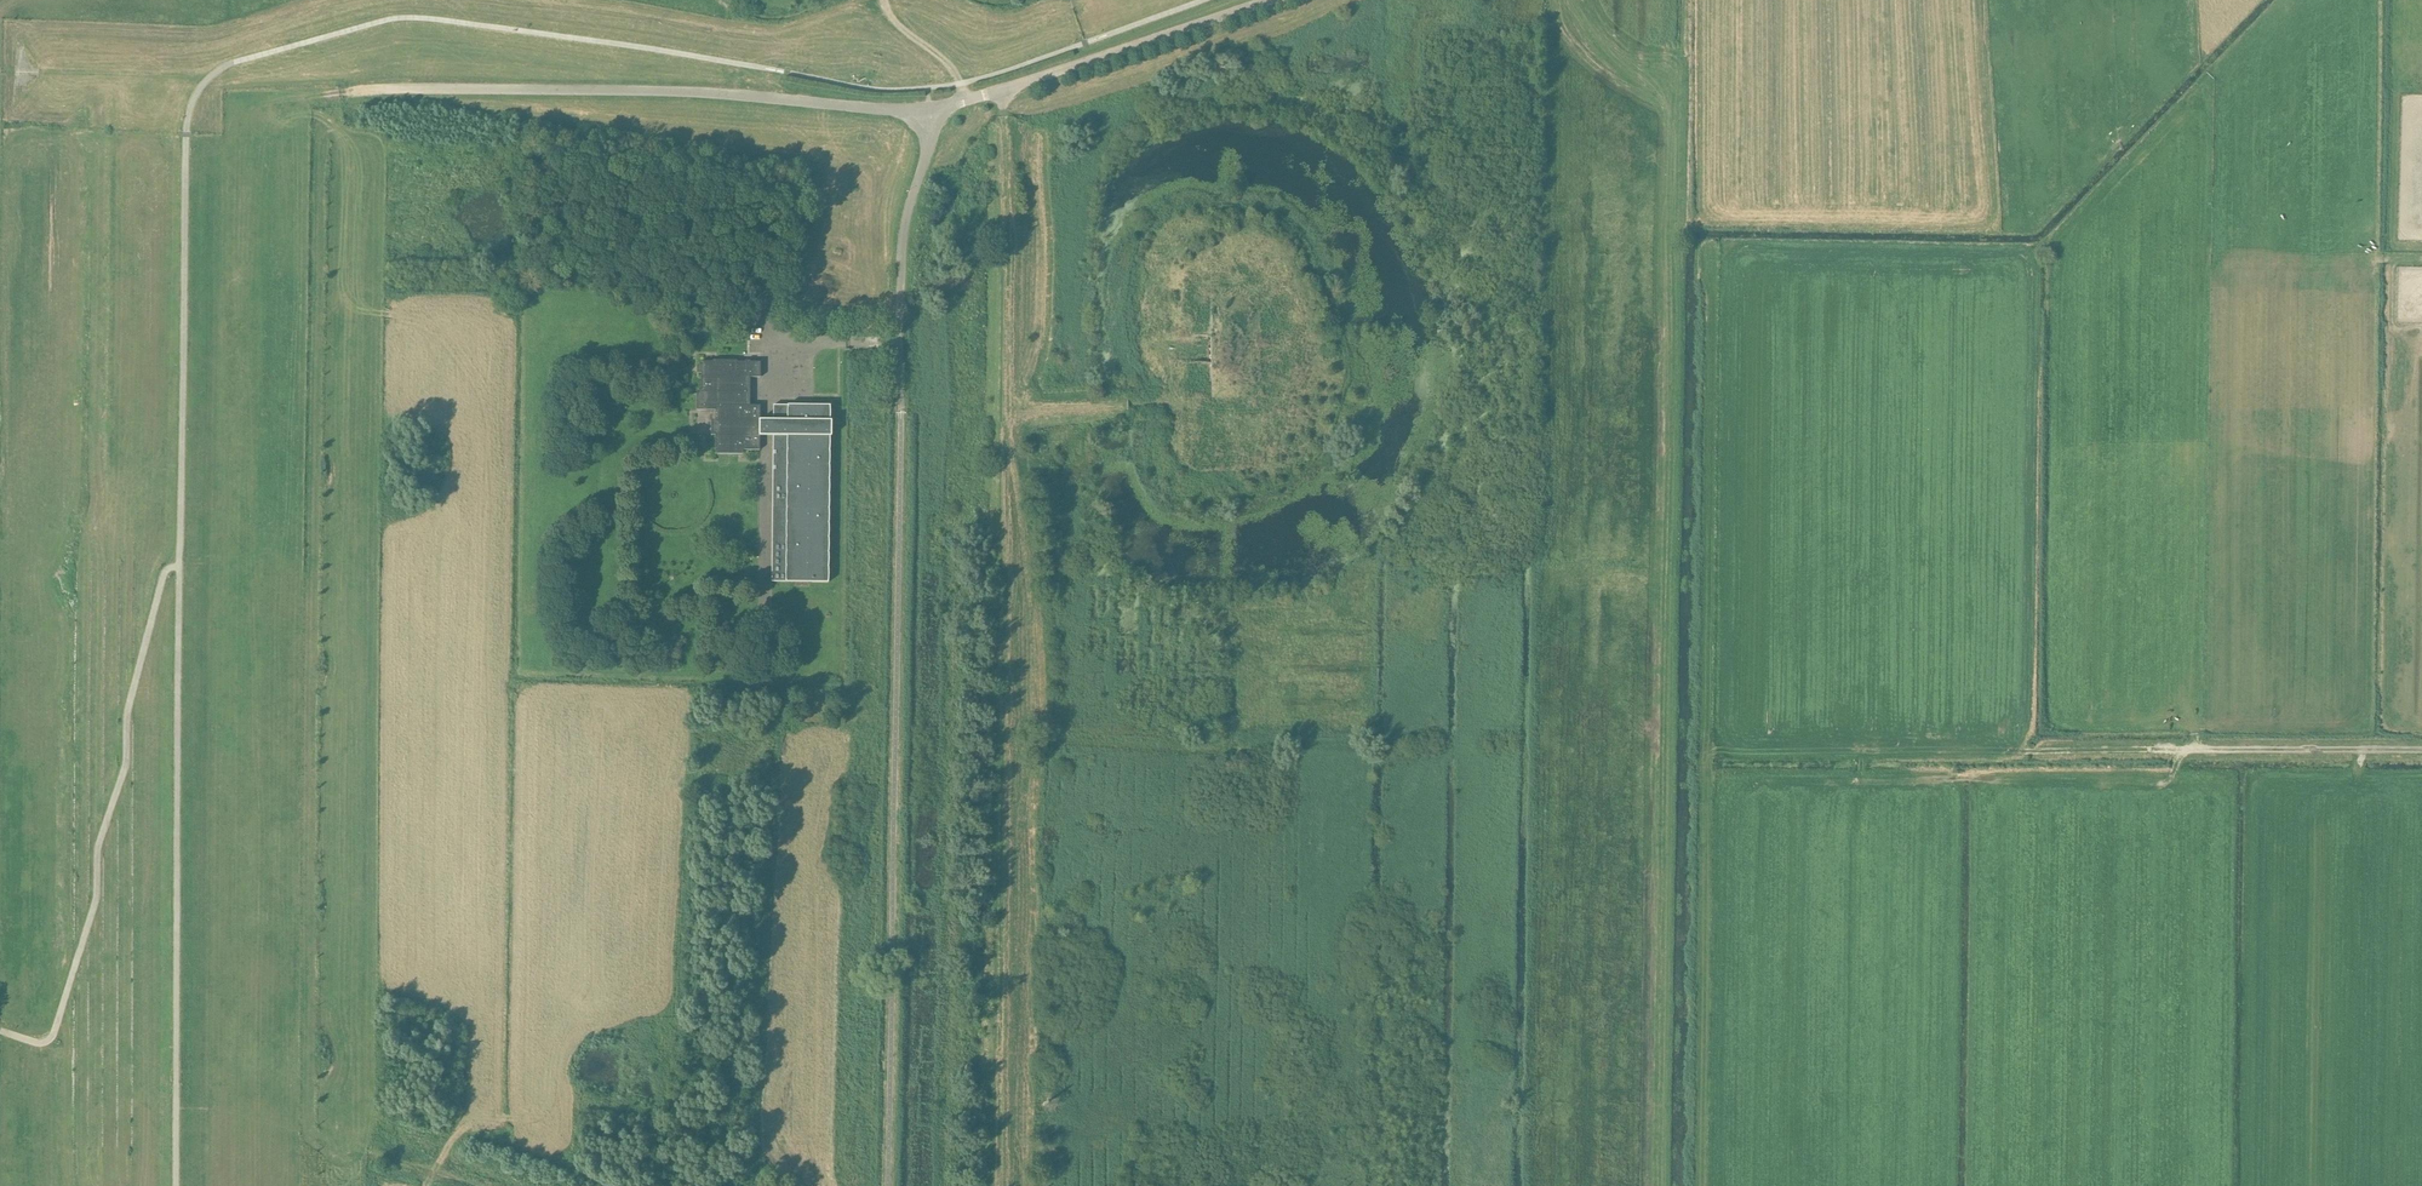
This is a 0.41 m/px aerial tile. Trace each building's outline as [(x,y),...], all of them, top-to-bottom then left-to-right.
[(1211,382),(1209,313),(1209,299),(1207,299),(1208,316),(1206,316),(1207,333),(1197,333),(1196,332),(1192,333),(1192,335),(1208,334),(1209,362),(1193,362),(1193,364),(1196,365),(1197,364),(1208,363),(1208,379),(1210,379),(1210,397),(1212,397),(1211,382)] [(715,450),(756,450),(756,410),(746,410),(746,377),(761,377),(761,362),(701,362),(701,406),(716,406),(715,450)] [(830,406),(773,405),(772,582),(829,582),(830,406)]
